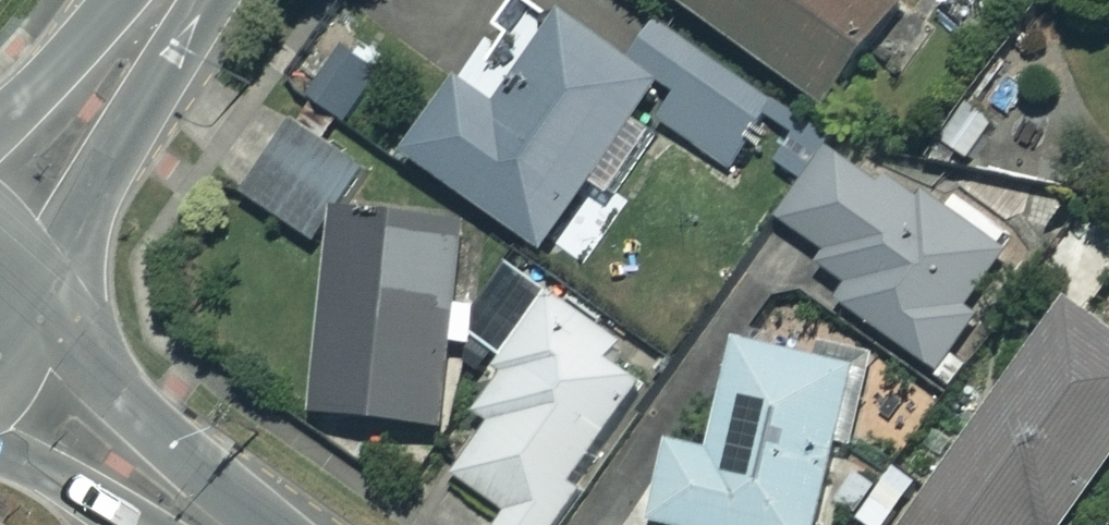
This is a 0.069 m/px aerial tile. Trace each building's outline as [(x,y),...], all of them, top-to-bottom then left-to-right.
[(660,134),(725,179),(779,100),(657,16),(647,30),(610,5),(588,36),(536,0),(531,0),(469,90),(454,79),(402,153),(540,248),(589,178),(616,197),(660,134)] [(822,105),(896,0),(674,0),(822,105)] [(391,49),(343,13),(291,82),(340,118),(391,49)] [(1015,130),(970,103),(944,148),(989,174),(1015,130)] [(832,298),(957,393),(974,370),(954,355),(985,313),(968,300),(1015,237),(949,187),(934,207),(883,168),(875,178),(801,122),(774,158),(804,180),(777,215),(821,249),(808,266),(839,289),(832,298)] [(356,162),(291,123),(246,198),(310,237),(356,162)] [(462,222),(330,212),(315,419),(447,429),(462,222)] [(493,367),(505,376),(476,416),(489,425),(454,473),(506,510),(496,524),(552,524),(575,493),(565,486),(652,365),(548,290),(493,367)] [(891,493),(870,524),(1038,524),(1039,524),(1041,524),(1054,524),(1108,443),(1108,331),(1049,291),(906,503),(891,493)] [(738,341),(706,453),(671,443),(649,518),(674,524),(813,524),(856,375),(738,341)]
